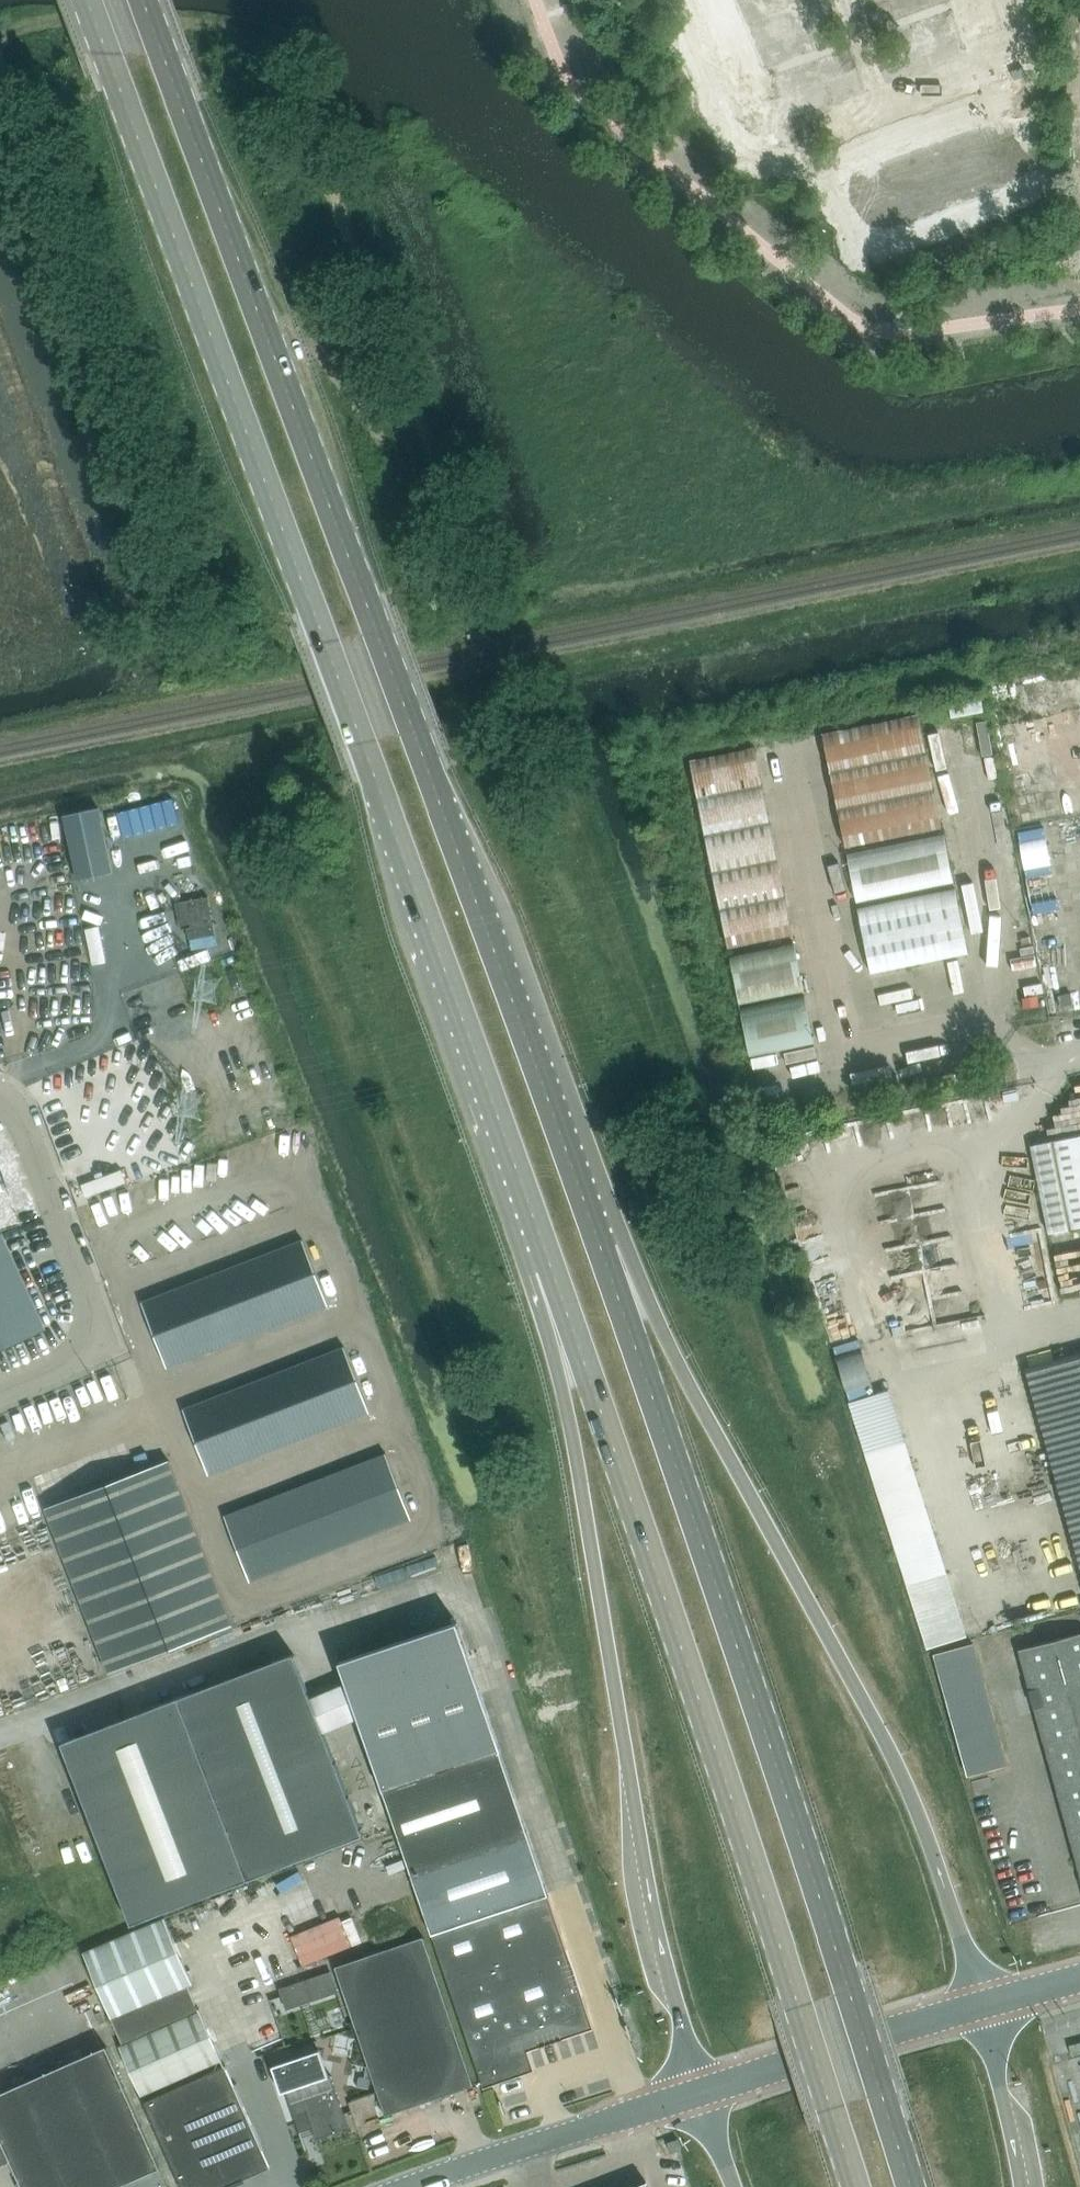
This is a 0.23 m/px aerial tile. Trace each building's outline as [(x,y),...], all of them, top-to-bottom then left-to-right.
[(781,10),(794,5),(792,0),(778,0),(781,10)] [(952,1),(960,24),(999,10),(995,0),(956,0),(952,1)] [(911,4),(898,9),(903,20),(915,15),(911,4)] [(794,5),(781,10),(786,21),(798,17),(794,5)] [(999,10),(960,24),(969,47),(1007,33),(999,10)] [(915,15),(903,20),(907,31),(919,27),(915,15)] [(806,39),(794,44),(798,55),(811,50),(806,39)] [(923,39),(911,43),(915,55),(928,50),(923,39)] [(753,46),(715,61),(723,83),(762,69),(753,46)] [(811,50),(798,55),(803,67),(815,62),(811,50)] [(762,69),(723,83),(732,106),(770,91),(762,69)] [(819,74),(807,78),(811,90),(823,85),(819,74)] [(770,91),(732,106),(741,129),(779,115),(770,91)] [(1018,102),(1006,107),(1011,119),(1023,115),(1018,102)] [(997,110),(985,115),(990,127),(1002,123),(997,110)] [(985,115),(974,119),(979,131),(990,127),(985,115)] [(955,126),(944,130),(949,143),(960,138),(955,126)] [(944,130),(932,135),(937,147),(949,143),(944,130)] [(1018,138),(997,146),(1012,185),(1032,177),(1018,138)] [(914,142),(902,146),(907,158),(919,154),(914,142)] [(902,146),(891,150),(896,163),(907,158),(902,146)] [(997,146),(976,154),(991,192),(1012,185),(997,146)] [(976,154),(956,162),(970,200),(991,192),(976,154)] [(872,157),(861,162),(866,174),(877,170),(872,157)] [(861,162),(849,166),(854,178),(866,174),(861,162)] [(935,170),(914,178),(929,216),(949,208),(935,170)] [(914,178),(893,185),(908,224),(929,216),(914,178)] [(893,185),(873,193),(887,232),(908,224),(893,185)] [(919,714),(823,733),(830,771),(926,752),(919,714)] [(740,750),(690,760),(698,798),(762,785),(755,750),(754,747),(740,750)] [(926,752),(830,771),(838,808),(934,789),(926,752)] [(770,822),(762,785),(698,798),(705,835),(770,822)] [(934,789),(838,808),(845,846),(941,826),(934,789)] [(99,807),(64,815),(78,880),(112,872),(99,807)] [(777,859),(770,822),(705,835),(713,872),(777,859)] [(944,834),(847,853),(857,901),(954,881),(944,834)] [(785,896),(777,859),(713,872),(720,909),(785,896)] [(1041,893),(1066,889),(1062,864),(1036,868),(1041,893)] [(955,887),(858,907),(871,972),(968,952),(955,887)] [(792,934),(785,896),(720,909),(728,947),(792,934)] [(794,943),(729,956),(739,1003),(804,990),(794,943)] [(814,1042),(805,995),(740,1008),(749,1055),(814,1042)] [(1079,1226),(1079,1135),(1052,1141),(1030,1145),(1048,1233),(1079,1226)] [(86,1198),(126,1183),(122,1171),(82,1185),(86,1198)] [(42,1328),(0,1233),(0,1347),(42,1328)] [(1027,1368),(1079,1559),(1079,1353),(1027,1368)] [(891,1393),(849,1407),(926,1648),(967,1635),(891,1393)] [(254,1572),(417,1513),(391,1443),(228,1502),(254,1572)] [(232,1624),(169,1460),(45,1508),(109,1672),(232,1624)] [(481,2082),(483,2087),(519,2075),(509,2047),(523,2042),(524,2046),(574,2029),(575,2033),(592,2027),(582,1997),(547,1895),(531,1847),(457,1621),(339,1661),(347,1685),(311,1699),(324,1733),(359,1719),(382,1788),(395,1827),(396,1829),(409,1871),(481,2082)] [(1079,1870),(1079,1632),(1019,1649),(1075,1853),(1076,1853),(1079,1870)] [(934,1653),(968,1776),(1007,1765),(973,1642),(934,1653)] [(132,1923),(363,1835),(324,1733),(311,1699),(293,1653),(62,1742),(132,1923)] [(83,1952),(111,2018),(122,2044),(119,2046),(140,2096),(221,2060),(199,2010),(196,2012),(185,1987),(192,1984),(164,1918),(83,1952)] [(346,1919),(299,1939),(308,1961),(355,1942),(346,1919)] [(385,2115),(466,2087),(472,2085),(422,1937),(335,1967),(385,2115)] [(312,2002),(302,1979),(277,1990),(279,1996),(286,2012),(312,2002)] [(0,2094),(0,2137),(22,2186),(168,2186),(156,2160),(106,2047),(0,2094)] [(312,2053),(272,2066),(281,2093),(285,2091),(291,2109),(305,2150),(306,2150),(299,2128),(310,2124),(315,2139),(349,2128),(331,2075),(322,2050),(312,2053)] [(224,2066),(156,2095),(143,2101),(156,2130),(181,2186),(224,2186),(269,2167),(224,2066)] [(678,2138),(667,2141),(671,2152),(681,2149),(678,2138)]
